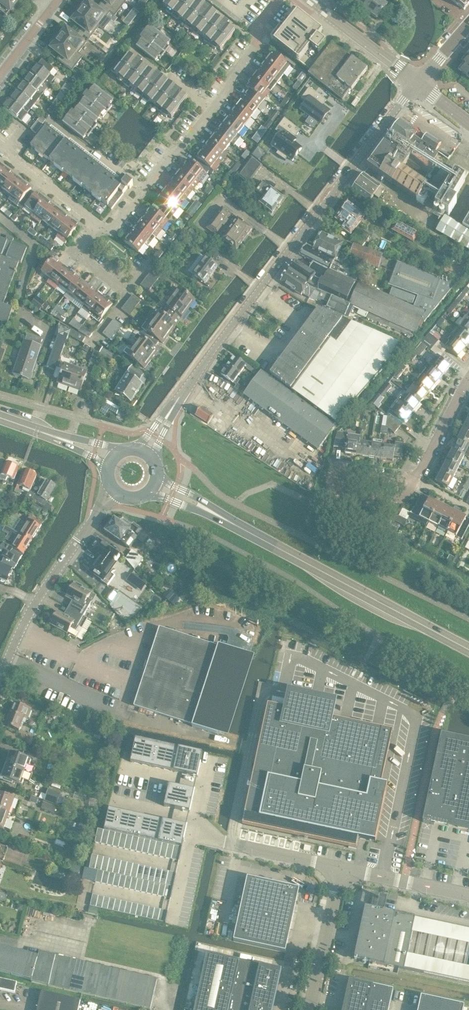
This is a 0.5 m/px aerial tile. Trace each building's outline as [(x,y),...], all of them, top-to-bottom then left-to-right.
[(2,5),(0,8),(0,12),(6,17),(10,12),(11,12),(20,0),(0,0),(0,4),(2,5)] [(122,0),(103,0),(104,1),(100,5),(114,16),(125,2),(122,0)] [(237,31),(198,0),(168,0),(164,6),(168,9),(166,11),(178,20),(179,18),(187,24),(185,26),(197,35),(199,33),(206,39),(204,41),(216,50),(217,47),(221,50),(237,31)] [(367,11),(375,0),(359,0),(357,3),(367,11)] [(380,0),(375,0),(367,11),(371,14),(377,19),(387,6),(380,0)] [(464,10),(468,4),(468,0),(451,0),(464,10)] [(114,16),(100,5),(97,9),(88,2),(84,7),(82,6),(79,10),(104,30),(111,20),(107,17),(110,13),(114,16)] [(104,30),(79,10),(75,15),(77,16),(73,21),(82,28),(79,33),(88,40),(99,27),(103,30),(104,30)] [(294,10),(271,40),(310,71),(329,46),(318,37),(323,32),(294,10)] [(136,46),(137,48),(155,61),(158,57),(160,59),(169,47),(168,46),(170,42),(151,27),(136,46)] [(88,40),(79,33),(76,37),(66,29),(63,34),(61,33),(57,38),(82,57),(83,57),(78,53),(88,40)] [(82,57),(57,38),(54,43),(55,44),(52,48),(61,56),(58,60),(72,71),(82,57)] [(342,100),(348,92),(350,90),(351,91),(368,69),(352,58),(332,43),(308,75),(342,100)] [(266,61),(284,75),(291,66),(273,52),(266,61)] [(458,69),(468,78),(468,52),(461,61),(464,63),(458,69)] [(188,98),(164,80),(130,53),(122,64),(118,61),(111,71),(118,77),(116,79),(128,89),(130,86),(137,92),(136,94),(147,103),(149,101),(156,107),(154,109),(166,118),(168,116),(172,119),(188,98)] [(48,73),(52,67),(42,60),(38,65),(30,74),(46,86),(48,83),(51,84),(55,79),(50,75),(50,74),(48,73)] [(266,61),(259,70),(277,84),(284,75),(266,61)] [(259,70),(253,78),(267,89),(270,92),(277,84),(259,70)] [(42,96),(51,84),(48,83),(46,86),(30,74),(24,82),(42,96)] [(74,76),(70,82),(74,85),(78,79),(74,76)] [(253,78),(246,87),(250,90),(264,101),(265,100),(261,97),(267,89),(253,78)] [(35,104),(42,96),(24,82),(18,90),(35,104)] [(65,84),(59,91),(62,93),(65,96),(72,88),(68,85),(67,85),(65,84)] [(93,85),(91,89),(63,124),(83,139),(86,135),(88,137),(98,125),(95,124),(101,116),(103,118),(112,106),(110,105),(113,101),(93,85)] [(306,103),(301,110),(320,124),(330,111),(323,106),(326,101),(309,88),(301,99),(306,103)] [(18,90),(11,99),(24,109),(25,107),(30,111),(35,104),(18,90)] [(250,90),(243,98),(257,109),(264,101),(250,90)] [(243,98),(237,107),(251,118),(257,109),(243,98)] [(4,108),(16,118),(21,122),(27,114),(23,110),(24,109),(11,99),(4,108)] [(53,105),(57,108),(61,102),(57,99),(53,105)] [(57,108),(53,105),(48,111),(52,114),(57,108)] [(237,107),(230,115),(244,126),(248,121),(251,118),(237,107)] [(230,115),(223,124),(238,135),(241,137),(241,136),(238,134),(244,126),(230,115)] [(41,117),(37,121),(38,122),(43,125),(44,124),(46,121),(41,117)] [(280,135),(272,146),(279,151),(276,154),(285,161),(288,158),(293,161),(302,149),(294,144),(296,141),(294,140),(301,131),(285,119),(275,131),(280,135)] [(391,133),(410,147),(412,148),(416,142),(412,139),(417,133),(400,120),(391,133)] [(31,130),(36,134),(43,125),(38,122),(31,130)] [(223,124),(217,132),(231,143),(234,146),(241,137),(238,135),(223,124)] [(46,126),(36,140),(31,146),(111,209),(123,193),(127,187),(130,189),(133,185),(123,177),(119,181),(113,176),(112,178),(46,126)] [(217,132),(210,141),(224,152),(231,143),(217,132)] [(390,133),(367,167),(368,167),(390,183),(391,182),(416,200),(426,185),(400,167),(404,162),(426,178),(435,165),(432,162),(416,151),(414,150),(412,148),(410,147),(410,148),(390,134),(390,133)] [(427,135),(422,142),(436,151),(441,144),(427,135)] [(210,141),(203,149),(221,163),(224,159),(222,155),(224,152),(210,141)] [(420,144),(416,151),(432,162),(438,153),(436,151),(422,142),(420,144)] [(203,149),(196,158),(200,161),(211,169),(209,172),(212,174),(221,163),(203,149)] [(238,176),(249,184),(263,166),(252,158),(238,176)] [(189,160),(182,168),(196,179),(202,171),(206,175),(209,172),(212,174),(209,172),(211,169),(200,161),(197,166),(189,160)] [(420,203),(447,222),(457,208),(463,213),(458,218),(468,228),(468,176),(448,162),(420,203)] [(231,171),(235,174),(241,165),(238,163),(231,171)] [(182,168),(175,177),(189,188),(196,179),(182,168)] [(0,176),(0,187),(3,190),(14,175),(9,172),(9,171),(6,169),(0,176)] [(363,174),(352,190),(368,202),(373,196),(378,199),(385,190),(363,174)] [(14,175),(3,190),(11,196),(22,182),(19,179),(14,175)] [(175,177),(169,185),(186,199),(192,191),(189,188),(175,177)] [(11,196),(9,200),(17,206),(22,210),(30,200),(26,196),(31,189),(26,185),(22,182),(11,196)] [(272,213),(284,197),(263,182),(257,191),(263,196),(258,203),(272,213)] [(169,185),(162,194),(180,207),(186,199),(169,185)] [(394,196),(389,192),(381,203),(386,206),(394,196)] [(30,200),(22,210),(25,207),(33,213),(45,199),(41,196),(36,193),(30,200)] [(152,207),(169,221),(180,207),(162,194),(155,203),(162,208),(159,212),(152,207)] [(33,213),(31,217),(39,223),(53,206),(49,202),(45,199),(33,213)] [(342,210),(335,220),(342,224),(340,227),(349,235),(350,236),(354,230),(365,216),(356,210),(360,205),(353,200),(350,204),(348,203),(347,204),(345,205),(344,206),(342,210)] [(193,205),(199,209),(202,206),(196,201),(193,205)] [(199,209),(193,205),(187,213),(193,217),(199,209)] [(53,206),(39,223),(40,224),(42,220),(50,227),(62,213),(58,210),(53,206)] [(152,207),(145,216),(162,230),(169,221),(152,207)] [(236,250),(252,230),(223,207),(207,228),(236,250)] [(62,213),(50,227),(59,233),(70,219),(66,216),(62,213)] [(193,217),(187,213),(186,213),(188,214),(184,218),(188,221),(191,217),(192,218),(193,217)] [(145,216),(138,225),(155,238),(162,230),(145,216)] [(59,234),(56,237),(65,244),(68,240),(79,226),(76,224),(70,219),(59,233),(59,234)] [(397,221),(392,231),(413,242),(418,233),(397,221)] [(138,225),(131,233),(145,244),(148,247),(149,247),(155,238),(138,225)] [(358,230),(352,238),(363,247),(370,237),(362,230),(360,232),(358,230)] [(125,241),(124,242),(138,253),(145,244),(131,233),(125,241)] [(321,233),(314,249),(313,249),(334,259),(334,260),(339,262),(343,255),(338,252),(343,243),(321,233)] [(7,324),(12,309),(2,305),(18,262),(21,263),(27,248),(12,243),(14,238),(7,236),(5,240),(0,238),(0,321),(7,324)] [(363,262),(368,250),(365,248),(364,248),(355,244),(350,257),(363,262)] [(299,254),(313,261),(337,273),(339,268),(332,264),(334,260),(334,259),(313,249),(314,249),(306,245),(305,246),(299,254)] [(444,245),(440,252),(453,258),(456,251),(444,245)] [(368,250),(363,262),(378,268),(383,255),(368,250)] [(206,258),(205,259),(201,256),(189,271),(193,274),(193,275),(205,284),(217,267),(206,258)] [(53,258),(42,272),(50,278),(61,264),(53,258)] [(294,261),(287,271),(313,289),(315,285),(311,282),(314,276),(315,275),(309,271),(294,261)] [(313,261),(309,271),(315,275),(314,276),(323,280),(318,291),(332,297),(332,296),(345,302),(354,283),(340,277),(341,275),(337,273),(313,261)] [(359,282),(349,304),(350,305),(359,309),(357,314),(366,318),(366,317),(412,338),(414,334),(416,334),(422,321),(424,322),(456,284),(441,278),(441,279),(397,263),(389,285),(418,296),(414,307),(359,282)] [(51,279),(47,283),(55,290),(59,285),(69,271),(61,264),(50,278),(51,279)] [(69,271),(59,285),(67,291),(67,292),(78,278),(69,271)] [(146,278),(154,284),(160,277),(152,271),(146,278)] [(302,294),(310,298),(317,302),(320,293),(313,290),(313,289),(287,271),(280,281),(281,282),(302,294)] [(78,278),(67,292),(76,298),(86,284),(78,278)] [(154,284),(146,278),(140,285),(148,292),(154,284)] [(86,284),(76,298),(83,304),(84,305),(95,291),(86,284)] [(466,287),(461,293),(464,296),(468,290),(468,289),(466,287)] [(178,288),(171,297),(188,310),(195,301),(178,288)] [(392,289),(389,296),(413,304),(414,299),(415,297),(413,297),(392,289)] [(64,296),(64,297),(65,297),(65,298),(66,298),(67,299),(68,299),(68,300),(69,300),(69,301),(70,301),(71,302),(72,303),(73,303),(73,304),(74,304),(74,305),(75,305),(76,306),(77,307),(78,307),(78,308),(79,308),(80,309),(81,309),(81,310),(80,310),(80,311),(80,312),(79,312),(79,313),(78,313),(78,314),(79,314),(80,315),(81,315),(82,316),(83,318),(84,318),(85,319),(86,320),(86,319),(87,319),(88,318),(89,317),(90,316),(90,315),(82,308),(81,308),(81,307),(82,307),(82,306),(83,305),(83,304),(76,298),(67,292),(67,291),(67,292),(66,293),(66,294),(65,295),(64,296)] [(82,308),(90,315),(103,298),(95,291),(84,305),(82,308)] [(127,302),(135,308),(141,301),(133,295),(127,302)] [(332,297),(327,308),(345,316),(350,305),(349,304),(345,302),(332,296),(332,297)] [(164,299),(160,303),(165,306),(164,306),(165,307),(163,310),(179,322),(181,319),(188,310),(171,297),(168,302),(164,299)] [(113,305),(103,298),(90,315),(99,322),(113,305)] [(451,305),(455,308),(459,302),(456,299),(451,305)] [(135,308),(127,302),(122,310),(130,316),(135,309),(135,308)] [(42,308),(47,311),(51,307),(46,303),(42,308)] [(455,308),(451,305),(446,311),(450,314),(455,308)] [(135,309),(130,316),(134,319),(140,312),(135,309)] [(295,345),(369,384),(403,346),(318,309),(315,312),(318,314),(295,345)] [(156,310),(153,314),(157,317),(153,322),(170,334),(177,325),(179,322),(163,310),(160,313),(156,310)] [(59,319),(61,316),(53,311),(50,314),(59,319)] [(444,321),(441,318),(436,324),(439,326),(444,321)] [(108,327),(116,333),(122,326),(114,319),(108,327)] [(149,319),(142,328),(146,331),(149,333),(147,337),(157,344),(160,341),(163,344),(170,334),(153,322),(149,319)] [(460,328),(462,330),(468,335),(468,320),(468,319),(460,328)] [(46,359),(43,367),(55,371),(70,330),(58,326),(57,329),(46,359)] [(79,331),(90,338),(93,334),(82,326),(79,331)] [(116,333),(108,327),(103,334),(111,340),(116,333)] [(69,335),(82,343),(85,338),(72,330),(69,335)] [(455,339),(465,347),(468,343),(468,335),(462,330),(455,339)] [(30,379),(40,347),(39,347),(42,340),(28,335),(25,342),(24,342),(13,374),(30,379)] [(138,335),(134,339),(138,342),(135,346),(152,358),(158,350),(155,348),(157,344),(147,337),(145,340),(138,335)] [(426,339),(434,346),(438,342),(429,335),(426,339)] [(449,342),(445,347),(458,357),(465,347),(455,339),(453,337),(451,336),(447,340),(449,342)] [(434,346),(426,339),(422,344),(430,351),(434,346)] [(369,384),(295,345),(272,376),(335,422),(369,384)] [(127,349),(124,353),(145,368),(152,358),(135,346),(131,352),(127,349)] [(94,369),(100,352),(94,350),(88,367),(94,369)] [(234,356),(228,365),(240,374),(245,367),(254,374),(257,369),(243,359),(241,361),(240,360),(234,356)] [(437,356),(430,365),(442,376),(450,366),(438,356),(437,356)] [(69,387),(76,367),(65,363),(57,383),(69,387)] [(427,369),(422,375),(435,385),(442,376),(430,365),(427,363),(424,367),(427,369)] [(221,374),(233,383),(236,385),(234,388),(242,394),(245,390),(237,384),(240,380),(237,378),(240,374),(228,365),(221,374)] [(138,382),(144,373),(132,366),(115,392),(131,402),(142,385),(138,382)] [(76,367),(69,387),(80,391),(87,371),(76,367)] [(261,371),(260,373),(243,395),(318,450),(336,426),(261,371)] [(416,378),(412,382),(415,384),(427,394),(435,385),(422,375),(418,380),(416,378)] [(412,388),(407,393),(420,403),(427,394),(415,384),(412,382),(409,386),(412,388)] [(384,389),(387,392),(392,386),(389,383),(384,389)] [(400,396),(397,400),(400,402),(412,413),(420,403),(407,393),(403,398),(400,396)] [(397,400),(389,410),(404,422),(412,413),(400,402),(397,400)] [(195,416),(208,424),(210,421),(213,416),(205,411),(200,408),(195,416)] [(386,425),(385,432),(390,433),(391,428),(395,432),(400,425),(389,415),(387,426),(386,425)] [(458,439),(468,445),(468,432),(463,429),(458,439)] [(334,441),(334,447),(346,449),(345,454),(357,456),(359,442),(360,437),(347,435),(347,434),(337,433),(336,432),(334,441)] [(371,444),(369,457),(381,459),(383,446),(384,440),(372,439),(371,444)] [(452,450),(464,456),(468,458),(468,445),(458,439),(452,450)] [(359,442),(357,456),(369,457),(371,444),(359,442)] [(383,446),(381,459),(393,461),(394,456),(401,457),(403,445),(395,444),(395,448),(383,446)] [(452,450),(447,461),(458,467),(464,456),(452,450)] [(0,477),(0,479),(3,480),(2,483),(5,484),(5,483),(12,485),(19,468),(15,467),(14,463),(9,461),(6,462),(0,477)] [(447,461),(441,471),(453,477),(458,467),(447,461)] [(30,490),(28,493),(29,494),(31,491),(37,476),(36,475),(35,473),(32,471),(28,472),(24,470),(15,491),(21,494),(24,488),(30,490)] [(453,477),(441,471),(436,482),(447,488),(453,477)] [(38,495),(31,491),(29,494),(28,493),(26,497),(37,503),(38,501),(41,503),(45,505),(45,504),(45,503),(46,503),(47,500),(55,485),(47,480),(38,495)] [(466,484),(459,497),(463,500),(468,488),(468,486),(466,484)] [(421,494),(411,514),(428,522),(438,503),(436,502),(439,498),(436,496),(434,501),(421,494)] [(438,503),(428,522),(437,527),(447,507),(442,505),(444,501),(439,498),(436,502),(438,503)] [(447,507),(437,527),(446,532),(456,512),(458,513),(460,509),(454,506),(452,510),(450,509),(447,507)] [(446,532),(461,540),(468,526),(468,519),(460,514),(462,510),(460,509),(458,513),(456,512),(446,532)] [(18,519),(12,530),(31,541),(43,523),(30,515),(25,523),(18,519)] [(115,518),(113,521),(136,539),(143,530),(124,517),(120,522),(115,518)] [(136,539),(113,521),(111,524),(109,523),(105,528),(107,529),(106,531),(130,548),(136,539)] [(12,530),(6,526),(3,532),(8,535),(6,539),(13,543),(11,546),(24,554),(31,541),(12,530)] [(116,561),(120,556),(118,555),(119,554),(98,539),(90,551),(100,559),(92,570),(103,578),(102,580),(108,585),(116,575),(110,571),(117,562),(116,561)] [(2,564),(12,569),(14,569),(23,556),(4,544),(5,542),(0,540),(0,555),(4,557),(2,564)] [(135,570),(143,558),(132,550),(126,559),(135,570)] [(0,564),(0,579),(7,582),(9,576),(11,575),(13,572),(12,570),(12,569),(2,564),(0,564)] [(69,608),(83,617),(92,602),(88,600),(90,595),(81,589),(82,587),(76,584),(75,586),(73,585),(67,596),(73,600),(69,608)] [(83,617),(69,608),(64,616),(58,612),(56,615),(54,614),(50,620),(52,621),(51,624),(76,639),(87,619),(83,617)] [(140,689),(135,705),(192,724),(192,726),(218,735),(244,654),(218,646),(217,648),(159,629),(140,689)] [(393,731),(382,729),(333,718),(324,716),(326,707),(310,703),(295,700),(293,710),(268,704),(242,824),(357,848),(359,838),(376,842),(388,786),(382,784),(393,731)] [(27,720),(31,711),(15,704),(6,726),(18,731),(24,719),(27,720)] [(425,810),(423,822),(424,822),(424,819),(468,828),(468,744),(451,739),(452,735),(444,733),(425,810)] [(136,738),(130,762),(181,773),(197,777),(202,753),(136,738)] [(4,765),(26,773),(33,775),(35,768),(29,766),(31,761),(9,753),(4,765)] [(4,765),(0,777),(0,778),(22,786),(26,773),(4,765)] [(169,785),(164,807),(176,809),(190,812),(194,790),(182,788),(169,785)] [(57,805),(60,794),(49,790),(45,801),(57,805)] [(8,815),(14,800),(0,795),(0,812),(8,815)] [(58,807),(43,802),(41,809),(56,814),(58,807)] [(109,809),(104,831),(110,832),(115,833),(121,834),(127,836),(133,837),(139,838),(145,839),(151,841),(157,842),(162,843),(168,845),(174,846),(182,847),(187,826),(175,823),(109,809)] [(2,830),(8,815),(0,812),(0,829),(2,830)] [(98,829),(95,843),(101,844),(104,830),(98,829)] [(104,830),(101,844),(107,845),(110,832),(104,831),(104,830)] [(110,832),(107,845),(112,847),(115,833),(110,832)] [(115,833),(112,847),(118,848),(121,834),(115,833)] [(121,834),(118,848),(124,849),(127,836),(121,834)] [(127,836),(124,849),(130,850),(133,837),(127,836)] [(133,837),(130,850),(136,852),(139,838),(133,837)] [(139,838),(136,852),(142,853),(145,839),(139,838)] [(145,839),(142,853),(148,854),(151,841),(145,839)] [(151,841),(148,854),(154,856),(157,842),(151,841)] [(157,842),(154,856),(159,857),(162,843),(157,842)] [(162,843),(159,857),(165,858),(168,845),(162,843)] [(3,863),(8,848),(0,845),(0,862),(3,863)] [(168,845),(165,858),(171,859),(174,846),(168,845)] [(174,846),(171,859),(179,861),(182,848),(182,847),(174,846)] [(92,855),(89,868),(95,870),(98,856),(92,855)] [(98,856),(95,870),(98,870),(101,871),(104,857),(98,856)] [(104,857),(101,871),(104,872),(107,872),(110,859),(104,857)] [(110,859),(107,872),(110,873),(113,874),(116,860),(110,859)] [(116,860),(113,874),(115,874),(118,875),(121,861),(116,860)] [(121,861),(118,875),(121,875),(124,876),(127,862),(121,861)] [(127,862),(124,876),(127,877),(130,877),(133,864),(127,862)] [(133,864),(130,877),(132,878),(136,879),(139,865),(133,864)] [(139,865),(136,879),(138,879),(142,880),(145,866),(139,865)] [(145,866),(142,880),(143,880),(148,881),(151,868),(145,866)] [(151,868),(148,881),(149,882),(154,883),(157,869),(151,868)] [(157,869),(154,883),(155,883),(160,884),(163,870),(157,869)] [(98,870),(95,882),(101,883),(104,872),(101,871),(98,870)] [(163,870),(160,884),(166,885),(169,872),(163,870)] [(104,872),(101,883),(107,885),(110,873),(107,872),(104,872)] [(169,872),(166,885),(173,887),(176,873),(169,872)] [(110,873),(107,885),(113,886),(115,874),(113,874),(110,873)] [(115,874),(113,886),(118,887),(121,875),(118,875),(115,874)] [(121,875),(118,887),(124,888),(127,877),(124,876),(121,875)] [(127,877),(124,888),(130,890),(132,878),(130,877),(127,877)] [(132,878),(130,890),(135,891),(138,879),(136,879),(132,878)] [(241,910),(234,941),(286,952),(292,921),(299,889),(248,878),(241,910)] [(138,879),(135,891),(141,892),(143,880),(142,880),(138,879)] [(143,880),(141,892),(146,893),(149,882),(148,881),(143,880)] [(149,882),(146,893),(152,895),(155,883),(154,883),(149,882)] [(155,883),(152,895),(158,896),(160,884),(155,883)] [(160,884),(158,896),(163,897),(166,885),(160,884)] [(166,885),(163,897),(171,899),(173,887),(166,885)] [(92,894),(90,906),(96,907),(99,896),(92,894)] [(99,896),(96,907),(102,909),(104,897),(99,896)] [(104,897),(102,909),(107,910),(110,898),(104,897)] [(110,898),(107,910),(113,911),(116,899),(110,898)] [(116,899),(113,911),(119,912),(121,901),(116,899)] [(121,901),(119,912),(124,914),(127,902),(121,901)] [(127,902),(124,914),(130,915),(132,903),(127,902)] [(132,903),(130,915),(136,916),(138,904),(132,903)] [(138,904),(136,916),(141,917),(144,906),(138,904)] [(144,906),(141,917),(147,919),(149,907),(144,906)] [(149,907),(147,919),(152,920),(155,908),(149,907)] [(365,907),(354,959),(468,983),(468,929),(365,907)] [(155,908),(152,920),(158,921),(161,909),(155,908)] [(161,909),(158,921),(165,923),(168,911),(161,909)] [(32,980),(31,982),(150,1009),(157,979),(39,952),(38,956),(0,945),(0,971),(32,980)] [(282,970),(271,967),(207,954),(194,1009),(273,1009),(282,970)] [(15,991),(17,983),(0,979),(0,989),(15,992),(15,991)] [(344,1009),(389,1009),(393,990),(349,980),(349,981),(350,981),(344,1009)] [(80,1001),(41,992),(37,1009),(78,1009),(80,1001)] [(418,1009),(463,1009),(464,1005),(421,996),(418,1009)]
